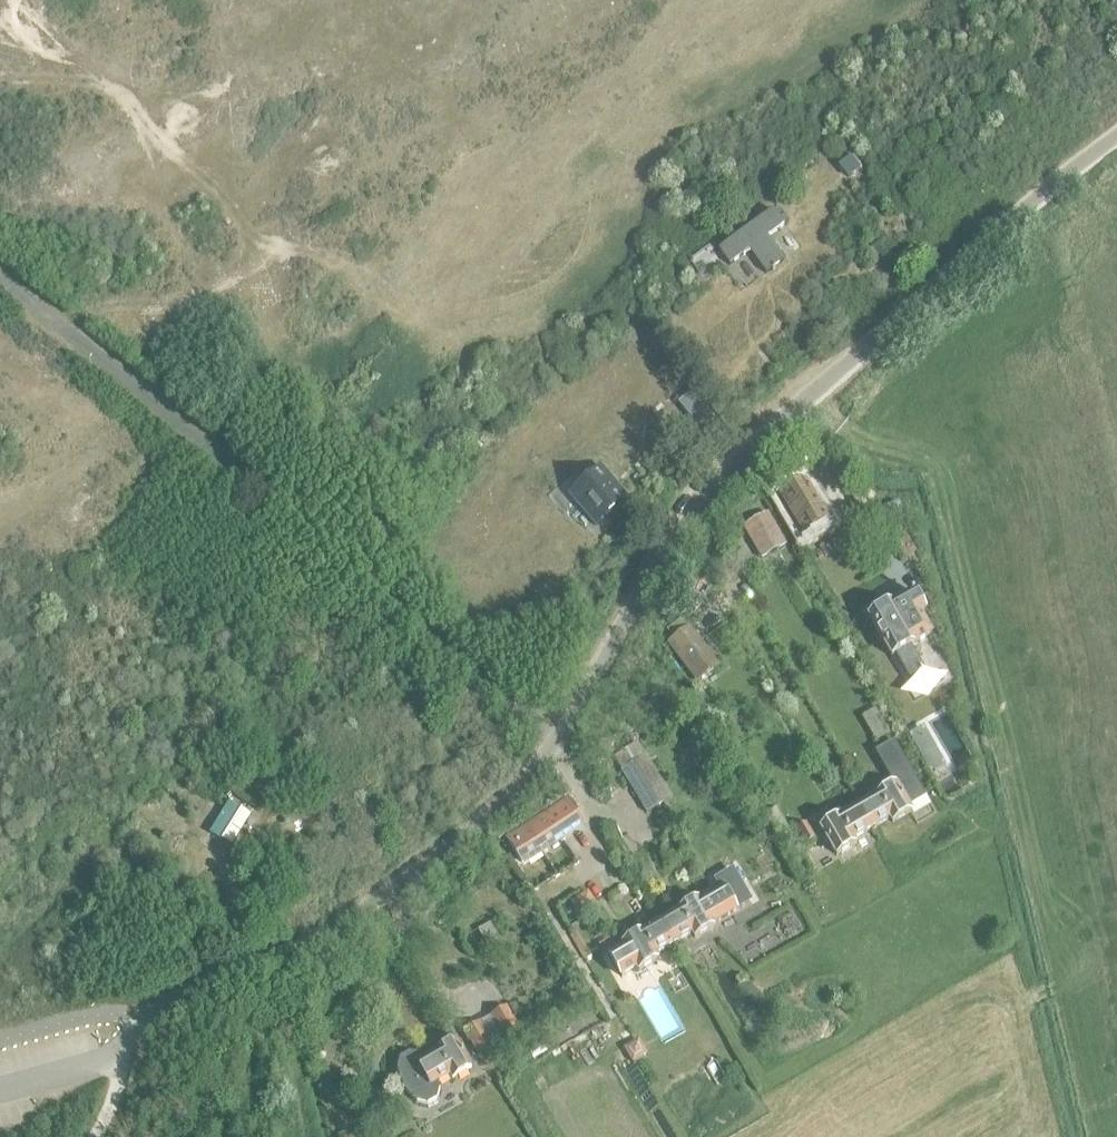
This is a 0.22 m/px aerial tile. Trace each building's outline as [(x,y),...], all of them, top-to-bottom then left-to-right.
[(852,157),(840,166),(850,179),(862,169),(852,157)] [(767,238),(784,225),(773,211),(719,252),(729,266),(751,250),(768,272),(784,260),(767,238)] [(695,399),(686,409),(701,422),(710,412),(695,399)] [(569,495),(596,526),(627,499),(601,468),(569,495)] [(739,525),(756,552),(760,560),(762,559),(787,546),(765,509),(739,525)] [(914,593),(869,619),(892,658),(897,655),(898,656),(897,657),(909,678),(923,669),(911,649),(910,649),(909,648),(931,635),(919,615),(925,612),(914,593)] [(667,643),(695,683),(720,666),(690,625),(667,643)] [(564,673),(573,676),(576,666),(568,663),(564,673)] [(894,787),(859,808),(871,830),(890,819),(892,823),(911,812),(908,808),(926,797),(893,742),(875,753),(894,787)] [(936,750),(922,758),(930,774),(945,765),(936,750)] [(621,771),(646,813),(671,798),(646,756),(621,771)] [(242,807),(229,800),(210,833),(223,840),(242,807)] [(569,800),(508,839),(526,865),(586,826),(569,800)] [(871,830),(859,808),(821,830),(836,856),(855,845),(853,841),(871,830)] [(807,825),(797,830),(806,847),(816,841),(807,825)] [(662,922),(674,945),(692,935),(694,939),(713,928),(712,926),(736,912),(733,907),(748,898),(732,872),(716,881),(722,891),(699,904),(698,902),(662,922)] [(589,892),(573,903),(581,914),(597,904),(589,892)] [(477,930),(487,946),(500,939),(490,922),(477,930)] [(674,945),(662,922),(623,945),(625,948),(609,957),(622,977),(637,968),(638,971),(657,960),(655,956),(674,945)] [(569,935),(584,959),(591,956),(576,931),(569,935)] [(491,1016),(505,1039),(519,1031),(505,1008),(491,1016)] [(465,1031),(478,1054),(492,1046),(479,1023),(465,1031)] [(623,1047),(632,1063),(648,1054),(638,1038),(623,1047)] [(452,1080),(471,1069),(456,1043),(425,1061),(421,1056),(409,1053),(399,1059),(397,1069),(400,1082),(407,1094),(416,1102),(426,1106),(437,1100),(439,1089),(438,1082),(450,1075),(452,1080)]
